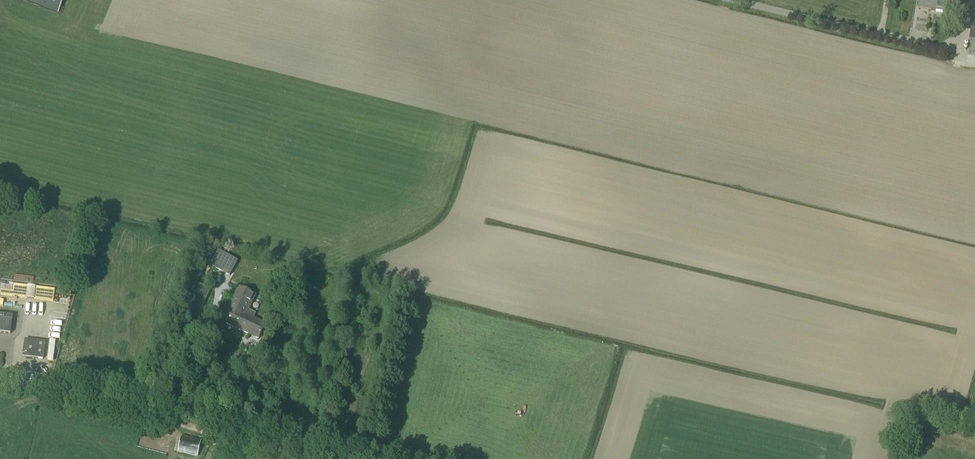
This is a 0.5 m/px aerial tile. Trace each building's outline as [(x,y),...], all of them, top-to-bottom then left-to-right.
[(58,14),(63,0),(23,0),(58,14)] [(918,9),(959,14),(961,3),(938,0),(919,0),(918,9)] [(237,262),(218,252),(211,266),(230,276),(237,262)] [(194,282),(182,306),(191,310),(195,302),(203,305),(210,290),(194,282)] [(255,296),(239,288),(222,322),(230,326),(231,323),(240,327),(239,330),(259,339),(265,325),(253,319),(255,314),(248,311),(255,296)] [(10,334),(13,316),(0,315),(0,333),(10,334)] [(45,342),(25,340),(23,357),(43,359),(45,342)] [(201,441),(183,437),(182,436),(178,453),(197,457),(201,441)]
